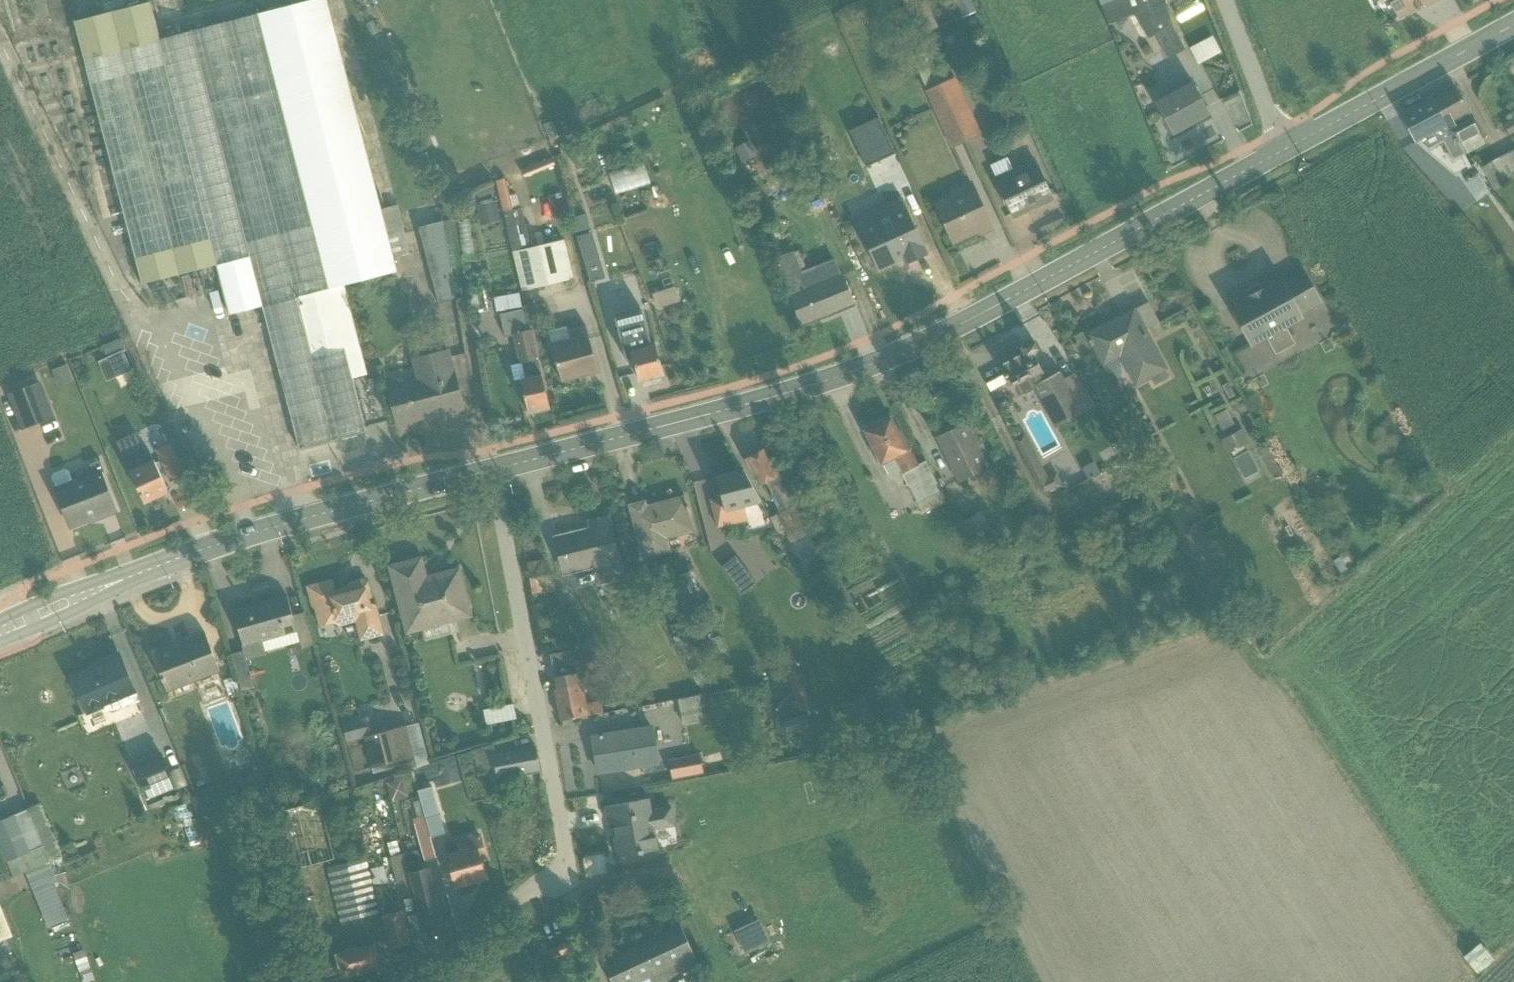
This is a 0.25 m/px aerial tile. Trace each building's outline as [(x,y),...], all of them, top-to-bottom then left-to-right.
[(302,449),(368,432),(363,412),(354,379),(370,375),(347,286),(401,273),(331,0),(319,0),(163,40),(154,3),(77,23),(144,283),(217,265),(230,317),(266,308),(302,449)] [(1114,24),(1140,14),(1153,45),(1165,40),(1174,63),(1190,57),(1167,0),(1105,0),(1114,24)] [(1186,7),(1190,18),(1215,7),(1212,0),(1202,0),(1186,7)] [(1425,0),(1385,0),(1395,17),(1425,0)] [(1227,34),(1203,46),(1213,66),(1237,53),(1227,34)] [(1162,131),(1203,111),(1186,77),(1145,97),(1162,131)] [(1450,142),(1475,126),(1447,83),(1423,98),(1450,142)] [(988,128),(967,91),(936,108),(957,145),(988,128)] [(1253,91),(1235,99),(1247,126),(1265,118),(1253,91)] [(1450,142),(1423,98),(1399,112),(1426,156),(1450,142)] [(1496,187),(1513,176),(1513,149),(1484,166),(1496,187)] [(1008,218),(1048,197),(1027,157),(987,177),(1008,218)] [(654,167),(639,172),(645,187),(660,181),(654,167)] [(1472,178),(1451,195),(1463,211),(1485,194),(1472,178)] [(946,242),(987,224),(968,185),(928,203),(946,242)] [(522,186),(512,188),(517,212),(526,210),(522,186)] [(907,263),(927,254),(901,196),(854,218),(877,268),(897,259),(895,256),(903,253),(907,263)] [(524,248),(538,247),(534,213),(521,215),(524,248)] [(458,224),(434,230),(454,306),(477,300),(458,224)] [(794,327),(849,303),(819,235),(764,260),(794,327)] [(582,244),(528,250),(532,291),(586,286),(582,244)] [(1244,344),(1296,313),(1272,273),(1220,304),(1244,344)] [(689,286),(665,293),(670,310),(694,303),(689,286)] [(1130,382),(1161,365),(1129,307),(1083,333),(1099,362),(1114,353),(1130,382)] [(640,386),(672,377),(651,309),(620,318),(640,386)] [(565,382),(602,373),(590,322),(553,331),(565,382)] [(529,415),(555,407),(532,331),(506,339),(529,415)] [(119,348),(134,376),(149,368),(135,340),(119,348)] [(402,429),(468,411),(451,347),(385,365),(402,429)] [(1048,425),(1088,403),(1065,362),(1026,384),(1048,425)] [(71,386),(87,382),(83,365),(67,368),(71,386)] [(24,393),(38,436),(70,425),(56,382),(24,393)] [(897,472),(914,462),(884,410),(853,428),(873,462),(887,454),(897,472)] [(1235,429),(1246,425),(1242,412),(1230,415),(1235,429)] [(954,478),(984,462),(961,419),(931,435),(954,478)] [(1258,429),(1237,441),(1261,482),(1282,471),(1258,429)] [(790,541),(809,531),(763,448),(746,458),(790,541)] [(149,504),(175,491),(159,460),(134,472),(149,504)] [(1073,488),(1082,512),(1158,485),(1150,461),(1073,488)] [(74,532),(121,513),(103,468),(55,487),(74,532)] [(745,507),(761,503),(743,469),(715,475),(721,496),(710,499),(718,528),(748,520),(745,507)] [(661,535),(687,529),(678,493),(640,502),(639,497),(622,502),(635,558),(665,551),(661,535)] [(585,558),(613,550),(603,511),(579,517),(581,526),(544,536),(559,593),(592,584),(585,558)] [(754,524),(733,533),(739,547),(760,538),(754,524)] [(411,630),(475,615),(463,562),(433,568),(429,552),(395,560),(411,630)] [(359,637),(387,630),(374,579),(336,588),(333,575),(308,581),(322,638),(357,630),(359,637)] [(247,644),(300,630),(290,592),(237,606),(247,644)] [(172,686),(223,668),(209,629),(158,648),(172,686)] [(89,719),(143,697),(123,648),(69,670),(89,719)] [(551,718),(583,712),(575,671),(543,677),(551,718)] [(692,701),(698,724),(719,719),(713,695),(692,701)] [(495,712),(500,733),(532,725),(528,705),(495,712)] [(590,772),(651,763),(646,726),(585,735),(590,772)] [(400,728),(364,743),(377,773),(412,758),(400,728)] [(501,780),(542,773),(536,739),(495,746),(501,780)] [(174,786),(158,751),(129,765),(147,800),(174,786)] [(719,766),(737,762),(734,752),(717,756),(719,766)] [(266,754),(251,760),(255,771),(270,766),(266,754)] [(463,781),(456,755),(409,769),(429,838),(448,833),(435,789),(463,781)] [(684,779),(705,775),(701,755),(680,759),(684,779)] [(617,856),(658,848),(655,829),(674,825),(671,806),(651,809),(649,797),(605,805),(608,823),(613,822),(616,835),(613,836),(617,856)] [(11,814),(0,820),(0,848),(6,861),(28,850),(11,814)] [(453,889),(488,878),(483,863),(489,859),(480,831),(453,838),(455,849),(442,853),(453,889)] [(418,922),(453,912),(436,864),(422,868),(416,850),(389,857),(398,893),(409,892),(418,922)] [(362,891),(363,868),(346,867),(345,890),(362,891)] [(317,885),(299,891),(306,912),(324,906),(317,885)] [(55,889),(38,895),(55,938),(73,930),(55,889)] [(397,948),(420,941),(409,906),(387,913),(397,948)] [(11,936),(0,909),(0,941),(11,936)] [(686,955),(669,921),(593,958),(605,981),(630,981),(686,955)] [(733,929),(737,942),(752,937),(748,924),(733,929)] [(345,976),(388,963),(381,940),(338,953),(345,976)] [(1492,978),(1512,969),(1503,948),(1482,956),(1492,978)] [(634,981),(687,981),(717,971),(710,954),(634,981)]
